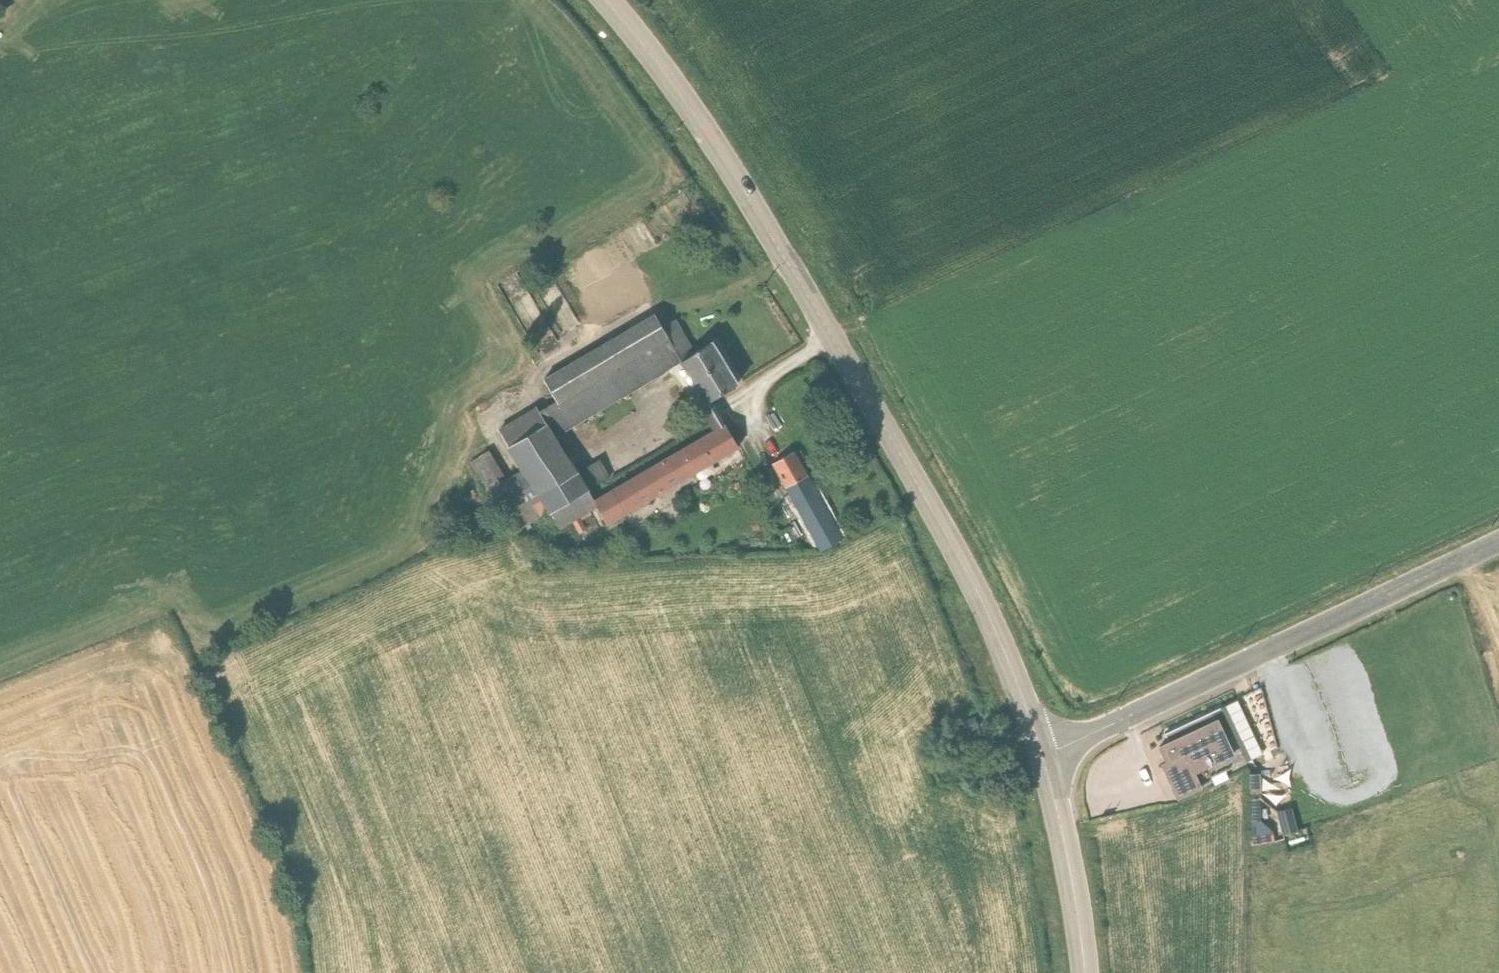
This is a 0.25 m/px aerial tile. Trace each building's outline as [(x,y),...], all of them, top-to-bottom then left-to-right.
[(505,471),(489,443),(470,455),(509,517),(542,498),(548,508),(560,527),(580,514),(582,518),(591,512),(589,508),(597,503),(607,522),(738,445),(710,398),(737,381),(711,337),(694,347),(673,312),(661,320),(654,306),(542,372),(556,394),(539,404),(535,398),(497,422),(520,462),(505,471)] [(793,448),(770,461),(818,549),(842,536),(793,448)] [(542,498),(509,517),(516,529),(548,508),(542,498)] [(1220,704),(1245,758),(1260,751),(1235,697),(1220,704)] [(1245,758),(1220,704),(1162,731),(1167,740),(1158,744),(1165,759),(1160,761),(1176,794),(1209,778),(1208,775),(1209,775),(1224,768),(1245,758)] [(974,713),(961,718),(965,730),(978,724),(974,713)] [(1224,768),(1209,775),(1213,782),(1227,776),(1225,771),(1224,768)] [(1258,771),(1247,771),(1248,791),(1259,790),(1258,771)] [(1249,795),(1249,818),(1259,818),(1259,795),(1249,795)] [(1290,805),(1274,809),(1281,833),(1296,829),(1290,805)] [(1271,829),(1247,833),(1249,845),(1271,842),(1273,838),(1271,829)]
